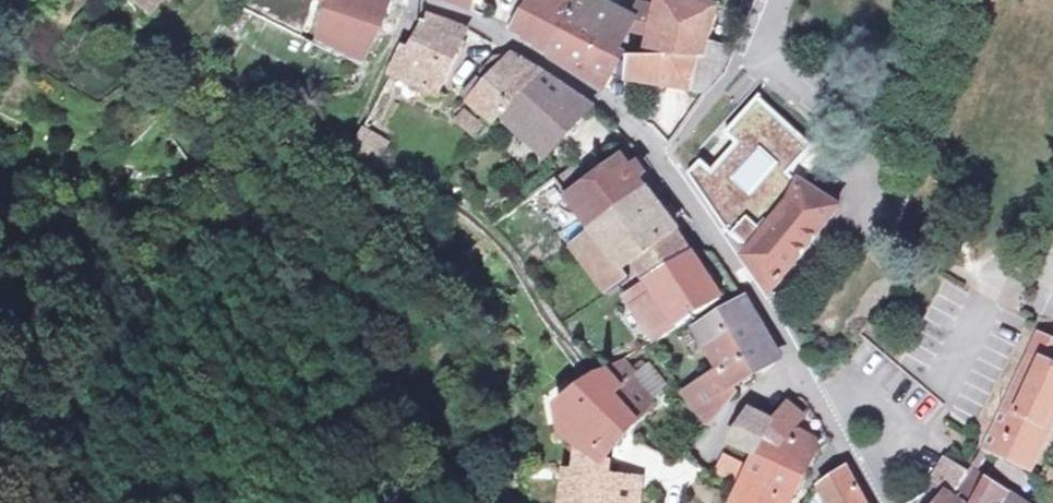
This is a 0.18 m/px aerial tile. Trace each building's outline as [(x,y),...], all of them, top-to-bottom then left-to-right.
[(341,5),(324,37),(362,58),(382,21),(389,0),(331,0),(341,5)] [(546,50),(564,19),(575,0),(531,0),(515,28),(546,50)] [(715,9),(669,0),(661,0),(660,6),(641,5),(635,17),(598,0),(575,0),(564,19),(617,48),(629,28),(655,33),(651,55),(706,59),(709,44),(715,9)] [(417,46),(410,43),(390,82),(443,90),(472,26),(435,13),(417,46)] [(546,50),(605,85),(624,52),(617,48),(564,19),(546,50)] [(718,83),(735,46),(709,44),(706,59),(651,55),(634,53),(633,75),(707,103),(718,83)] [(593,101),(517,50),(493,80),(484,75),(467,93),(495,119),(499,114),(551,153),(593,101)] [(493,80),(517,50),(504,53),(484,75),(493,80)] [(489,125),(465,106),(458,116),(481,136),(489,125)] [(694,177),(775,294),(842,206),(804,182),(794,199),(779,185),(804,151),(765,115),(694,177)] [(389,137),(366,125),(353,148),(376,163),(389,137)] [(637,161),(634,163),(626,151),(591,176),(571,190),(598,229),(653,188),(645,177),(646,176),(647,173),(648,169),(646,164),(646,163),(643,162),(640,161),(637,161)] [(814,161),(804,151),(779,185),(794,199),(804,182),(814,161)] [(560,176),(571,190),(591,176),(580,161),(560,176)] [(611,290),(632,275),(625,264),(679,226),(653,188),(598,229),(576,246),(611,290)] [(676,228),(633,259),(640,270),(685,240),(676,228)] [(640,270),(648,283),(692,253),(685,240),(640,270)] [(648,283),(627,297),(653,341),(721,297),(692,253),(648,283)] [(778,346),(747,298),(683,338),(690,350),(724,328),(750,368),(780,350),(778,346)] [(702,428),(724,403),(716,391),(750,368),(724,328),(690,350),(704,372),(677,392),(702,428)] [(1026,355),(1050,366),(1052,360),(1052,337),(1037,330),(1026,355)] [(1025,470),(1052,410),(1052,367),(1050,366),(1026,355),(983,449),(1004,459),(1025,470)] [(571,444),(575,447),(599,455),(621,428),(632,415),(646,400),(643,395),(660,382),(645,356),(626,369),(619,361),(610,368),(588,383),(581,387),(572,375),(550,390),(553,420),(564,418),(569,431),(577,435),(571,444)] [(799,472),(812,452),(792,431),(804,415),(790,400),(774,422),(757,443),(799,472)] [(746,419),(733,444),(754,455),(757,443),(774,422),(749,415),(746,419)] [(749,468),(738,492),(762,502),(785,502),(799,472),(757,443),(754,455),(749,468)] [(575,447),(573,467),(596,474),(599,455),(575,447)] [(713,471),(733,479),(741,459),(721,451),(713,471)] [(1004,459),(996,471),(1022,484),(1028,471),(1025,470),(1004,459)] [(950,462),(936,480),(953,499),(965,479),(950,462)] [(1044,483),(1052,487),(1052,465),(1052,464),(1045,480),(1044,483)] [(822,484),(832,499),(830,502),(872,502),(849,466),(822,484)] [(614,479),(596,474),(573,467),(570,502),(611,502),(614,479)] [(987,484),(968,475),(965,479),(953,499),(951,502),(974,502),(987,484)] [(948,502),(951,502),(953,499),(936,480),(932,484),(948,502)] [(611,502),(641,502),(643,490),(614,483),(611,502)] [(1012,495),(987,484),(974,502),(1007,502),(1012,495)] [(738,492),(734,502),(762,502),(738,492)] [(1012,495),(1007,502),(1031,502),(1012,495)]
